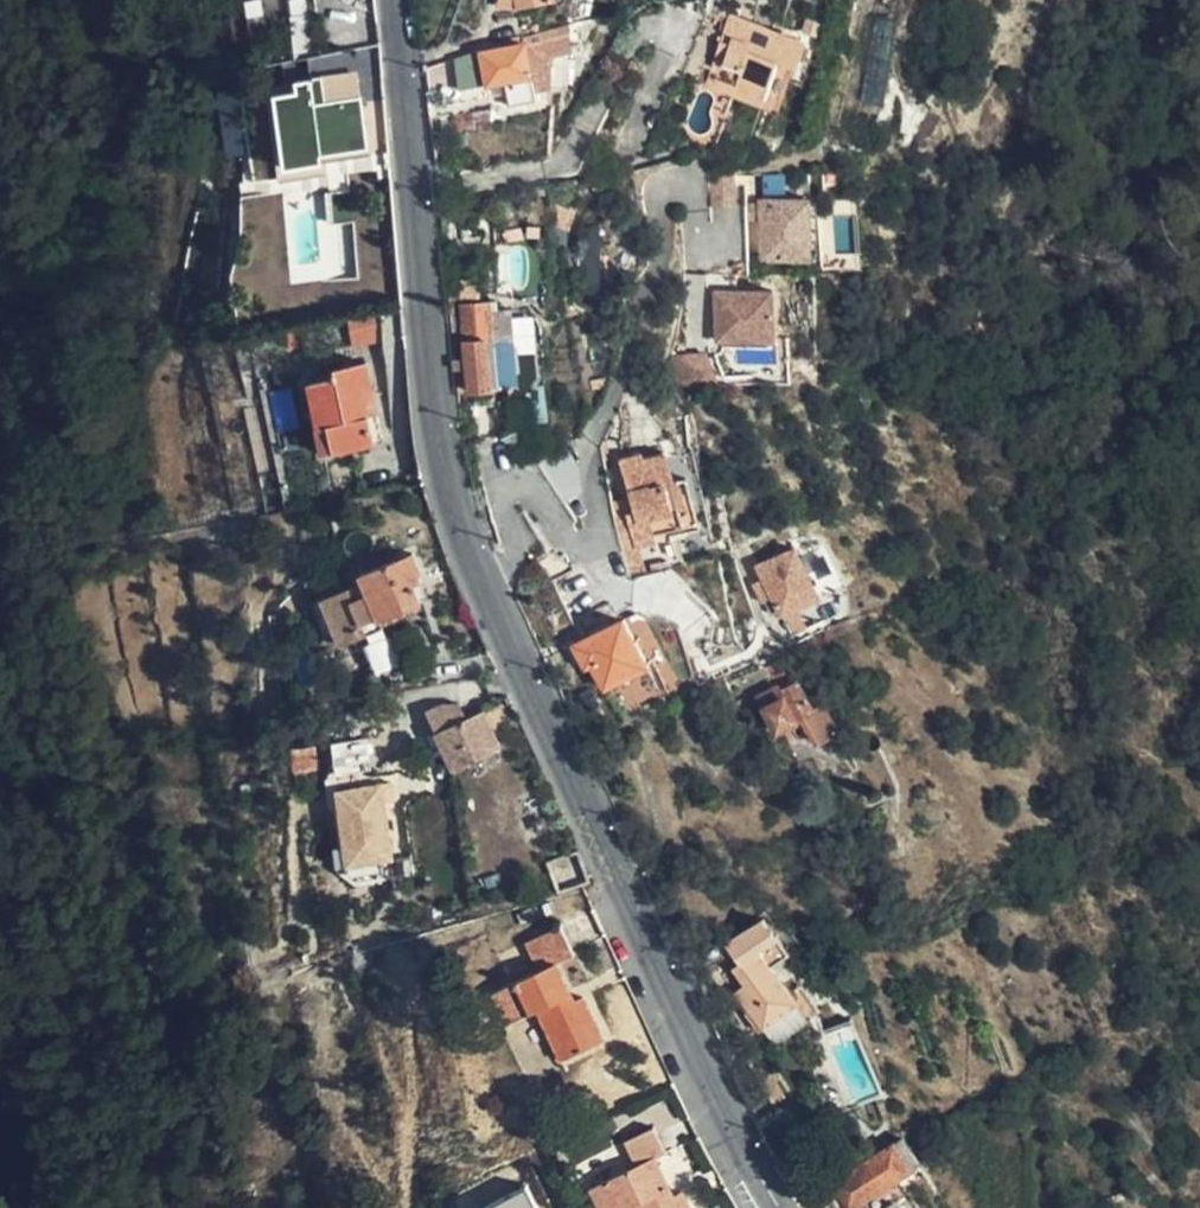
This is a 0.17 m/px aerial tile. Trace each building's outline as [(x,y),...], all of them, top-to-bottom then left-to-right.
[(813,35),(741,17),(724,86),(785,101),(795,57),(807,60),(813,35)] [(551,39),(524,43),(532,86),(550,82),(554,58),(551,39)] [(483,51),(480,45),(454,56),(462,103),(489,97),(488,82),(504,80),(510,106),(535,100),(532,86),(524,43),(483,51)] [(281,165),(306,162),(304,153),(363,146),(355,72),(345,73),(344,58),(306,62),(309,89),(272,93),(281,165)] [(244,85),(223,87),(229,149),(250,147),(244,85)] [(304,153),(306,162),(364,156),(363,146),(304,153)] [(739,200),(737,174),(712,177),(715,203),(739,200)] [(816,251),(817,194),(766,193),(766,251),(816,251)] [(775,337),(774,287),(715,286),(716,338),(775,337)] [(486,303),(450,305),(452,325),(456,371),(492,368),(490,341),(512,339),(510,309),(487,311),(486,303)] [(384,334),(379,310),(355,314),(360,339),(384,334)] [(684,387),(715,385),(712,353),(682,355),(684,387)] [(375,411),(364,361),(331,366),(333,375),(308,380),(317,421),(315,421),(321,451),(371,441),(366,413),(375,411)] [(680,509),(675,485),(666,453),(644,460),(643,454),(618,461),(633,513),(620,517),(629,550),(651,543),(649,537),(676,529),(671,510),(680,509)] [(682,483),(675,485),(680,509),(671,510),(676,529),(678,535),(695,530),(682,483)] [(783,620),(820,603),(797,553),(759,568),(783,620)] [(364,588),(347,594),(340,597),(358,641),(368,638),(383,632),(378,622),(421,604),(414,587),(419,584),(416,576),(421,574),(412,555),(361,576),(364,588)] [(648,665),(624,619),(577,643),(588,665),(594,662),(608,686),(648,665)] [(369,641),(375,665),(401,659),(395,635),(369,641)] [(815,713),(787,661),(770,671),(783,692),(775,696),(773,692),(759,700),(777,734),(815,713)] [(434,730),(468,716),(458,692),(425,706),(434,730)] [(483,710),(468,716),(434,730),(451,768),(498,747),(483,710)] [(336,767),(372,767),(372,735),(336,736),(336,767)] [(321,762),(319,742),(296,744),(298,764),(321,762)] [(396,855),(385,779),(341,785),(351,861),(396,855)] [(772,966),(789,954),(764,918),(728,944),(743,963),(734,970),(745,985),(737,992),(749,1009),(744,1013),(757,1030),(797,1001),(772,966)] [(565,1009),(547,974),(566,965),(550,934),(517,950),(530,979),(485,1002),(500,1036),(531,1020),(556,1071),(597,1051),(576,1004),(565,1009)] [(684,1188),(673,1193),(654,1155),(668,1149),(654,1122),(623,1137),(636,1161),(593,1183),(605,1207),(627,1207),(640,1202),(643,1207),(694,1207),(684,1188)] [(916,1163),(900,1137),(830,1187),(843,1205),(845,1207),(867,1207),(862,1200),(916,1163)] [(528,1184),(483,1205),(485,1207),(540,1207),(528,1184)]
